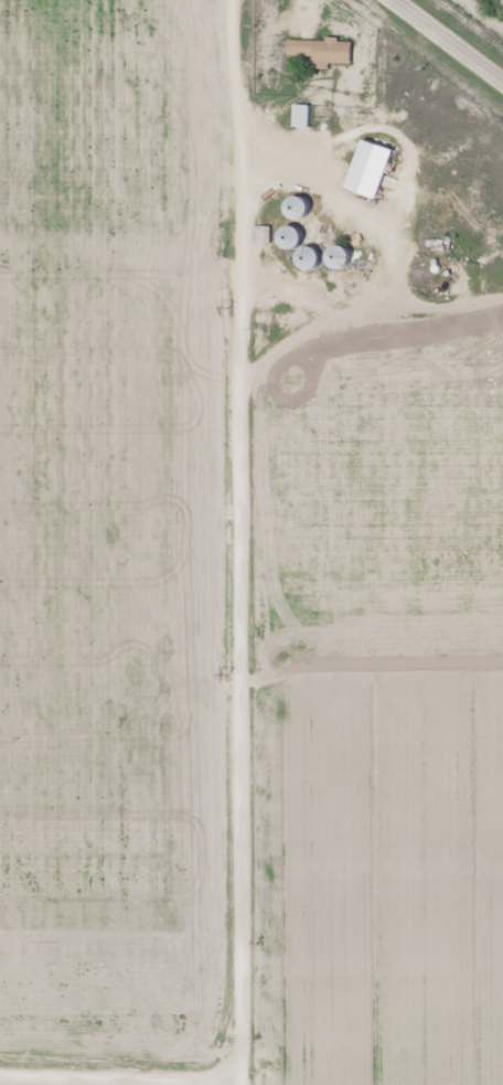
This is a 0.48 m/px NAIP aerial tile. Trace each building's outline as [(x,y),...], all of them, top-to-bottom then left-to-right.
[(312,105),(295,105),(295,126),(312,126),(312,105)]
